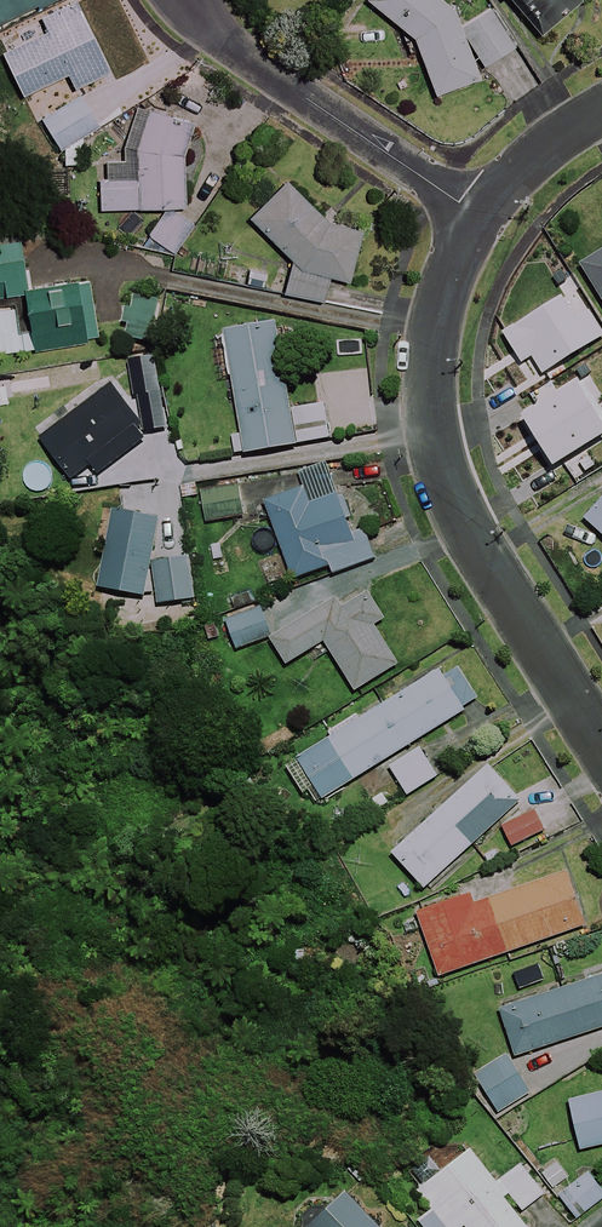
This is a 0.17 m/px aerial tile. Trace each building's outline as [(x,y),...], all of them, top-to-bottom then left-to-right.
[(56,0),(0,0),(0,25),(56,0)] [(413,41),(435,97),(480,79),(454,13),(439,0),(366,0),(413,41)] [(574,0),(513,0),(542,34),(578,4),(574,0)] [(107,76),(75,4),(18,30),(25,44),(3,54),(22,97),(68,77),(74,91),(107,76)] [(516,48),(492,11),(461,31),(485,67),(516,48)] [(99,128),(78,97),(40,122),(61,153),(99,128)] [(193,225),(178,210),(184,210),(183,158),(193,124),(148,111),(136,151),(137,183),(99,184),(99,212),(164,210),(143,234),(172,256),(193,225)] [(327,224),(285,180),(246,218),(290,264),(283,295),(322,305),(329,279),(349,283),(361,232),(327,224)] [(97,343),(88,287),(25,297),(16,243),(0,246),(0,302),(21,299),(29,353),(97,343)] [(579,267),(601,304),(601,252),(579,267)] [(160,304),(131,299),(124,340),(154,345),(160,304)] [(19,353),(16,333),(13,309),(0,311),(0,355),(19,353)] [(272,324),(209,335),(217,381),(230,379),(243,456),(329,441),(322,404),(287,410),(272,324)] [(528,342),(535,387),(545,386),(558,468),(601,461),(601,454),(598,427),(601,426),(601,413),(596,374),(601,373),(601,330),(528,342)] [(170,426),(158,371),(133,377),(145,431),(170,426)] [(145,441),(101,380),(82,394),(33,430),(70,481),(90,467),(96,476),(145,441)] [(560,495),(556,457),(518,462),(523,500),(560,495)] [(331,576),(341,573),(375,560),(365,532),(374,529),(361,493),(348,497),(340,474),(332,477),(326,461),(298,471),(304,488),(264,502),(292,580),(328,567),(331,576)] [(239,518),(236,489),(200,493),(204,522),(239,518)] [(583,519),(601,537),(601,499),(583,519)] [(157,519),(102,508),(95,546),(107,548),(99,590),(142,598),(157,519)] [(192,601),(190,561),(153,563),(155,603),(192,601)] [(381,614),(362,583),(270,638),(286,666),(324,643),(353,692),(397,666),(370,621),(381,614)] [(270,637),(260,608),(225,621),(235,650),(270,637)] [(464,711),(463,708),(479,698),(459,668),(444,678),(437,667),(283,764),(302,795),(314,787),(322,800),(384,761),(406,797),(437,777),(415,742),(464,711)] [(519,802),(486,766),(391,854),(423,889),(519,802)] [(542,831),(531,811),(500,828),(511,848),(542,831)] [(584,927),(565,872),(488,898),(485,889),(416,913),(438,976),(584,927)] [(498,1009),(514,1057),(601,1028),(601,975),(498,1009)] [(529,1094),(506,1056),(474,1075),(496,1113),(529,1094)] [(569,1100),(580,1150),(601,1145),(601,1093),(569,1100)] [(542,1198),(519,1165),(494,1183),(470,1150),(417,1191),(431,1209),(417,1220),(422,1226),(463,1226),(464,1226),(465,1226),(529,1226),(519,1214),(542,1198)] [(588,1172),(564,1190),(582,1214),(601,1199),(601,1191),(588,1172)] [(346,1193),(306,1226),(307,1226),(375,1226),(346,1193)]
